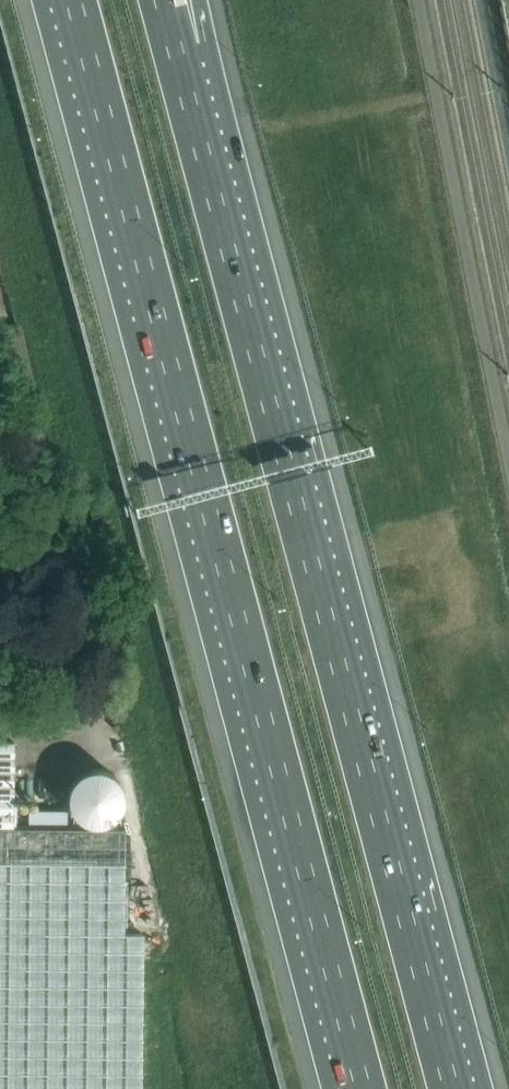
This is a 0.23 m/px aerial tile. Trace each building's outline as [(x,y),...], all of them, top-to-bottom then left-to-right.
[(14,769),(14,742),(0,741),(0,1088),(142,1088),(144,946),(144,934),(124,933),(125,828),(13,827),(14,769)]
